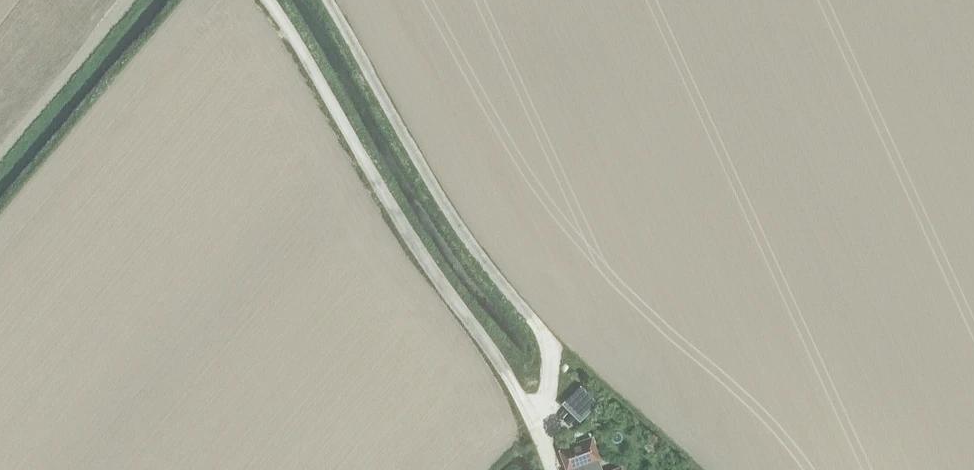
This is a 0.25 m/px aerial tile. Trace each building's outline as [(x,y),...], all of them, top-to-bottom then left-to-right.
[(579,421),(598,403),(581,386),(562,404),(579,421)] [(590,438),(558,450),(565,469),(601,469),(590,438)]
